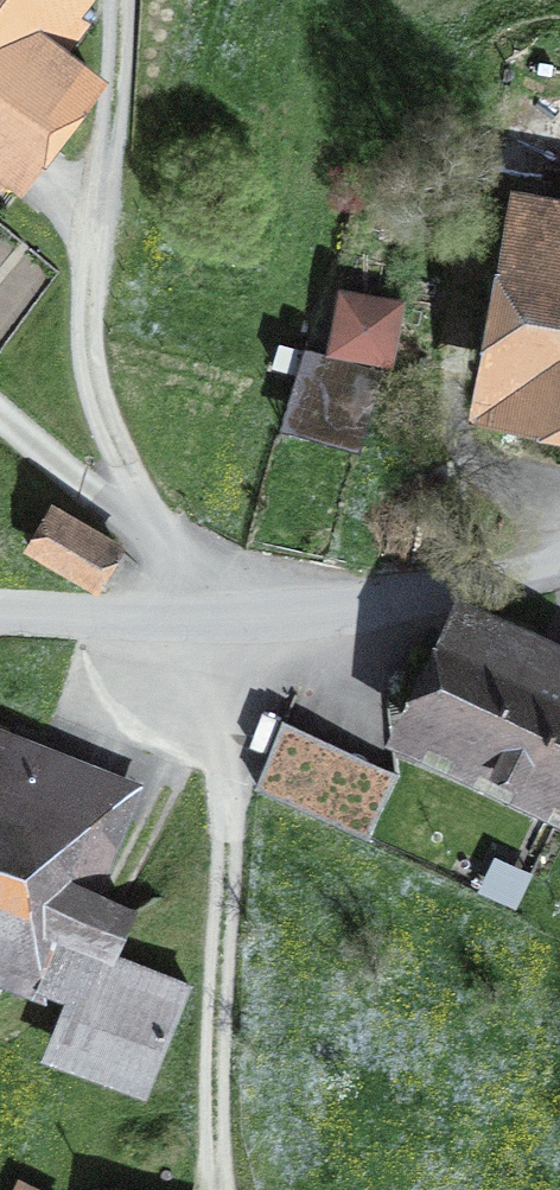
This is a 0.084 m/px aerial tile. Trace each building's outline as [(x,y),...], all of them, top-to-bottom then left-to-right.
[(4,187),(91,74),(37,33),(61,0),(0,0),(0,184),(4,187)] [(536,225),(506,389),(559,399),(559,229),(536,225)] [(378,282),(311,268),(298,332),(365,345),(378,282)] [(314,351),(301,428),(361,439),(374,361),(314,351)] [(116,546),(56,510),(33,549),(92,585),(116,546)] [(419,725),(559,793),(559,671),(467,626),(419,725)] [(256,787),(366,840),(398,775),(283,721),(256,787)] [(37,966),(56,922),(113,949),(129,914),(71,889),(78,873),(102,882),(128,813),(1,765),(13,737),(0,732),(0,952),(37,966)] [(108,952),(76,1003),(57,1049),(147,1085),(188,983),(108,952)]
